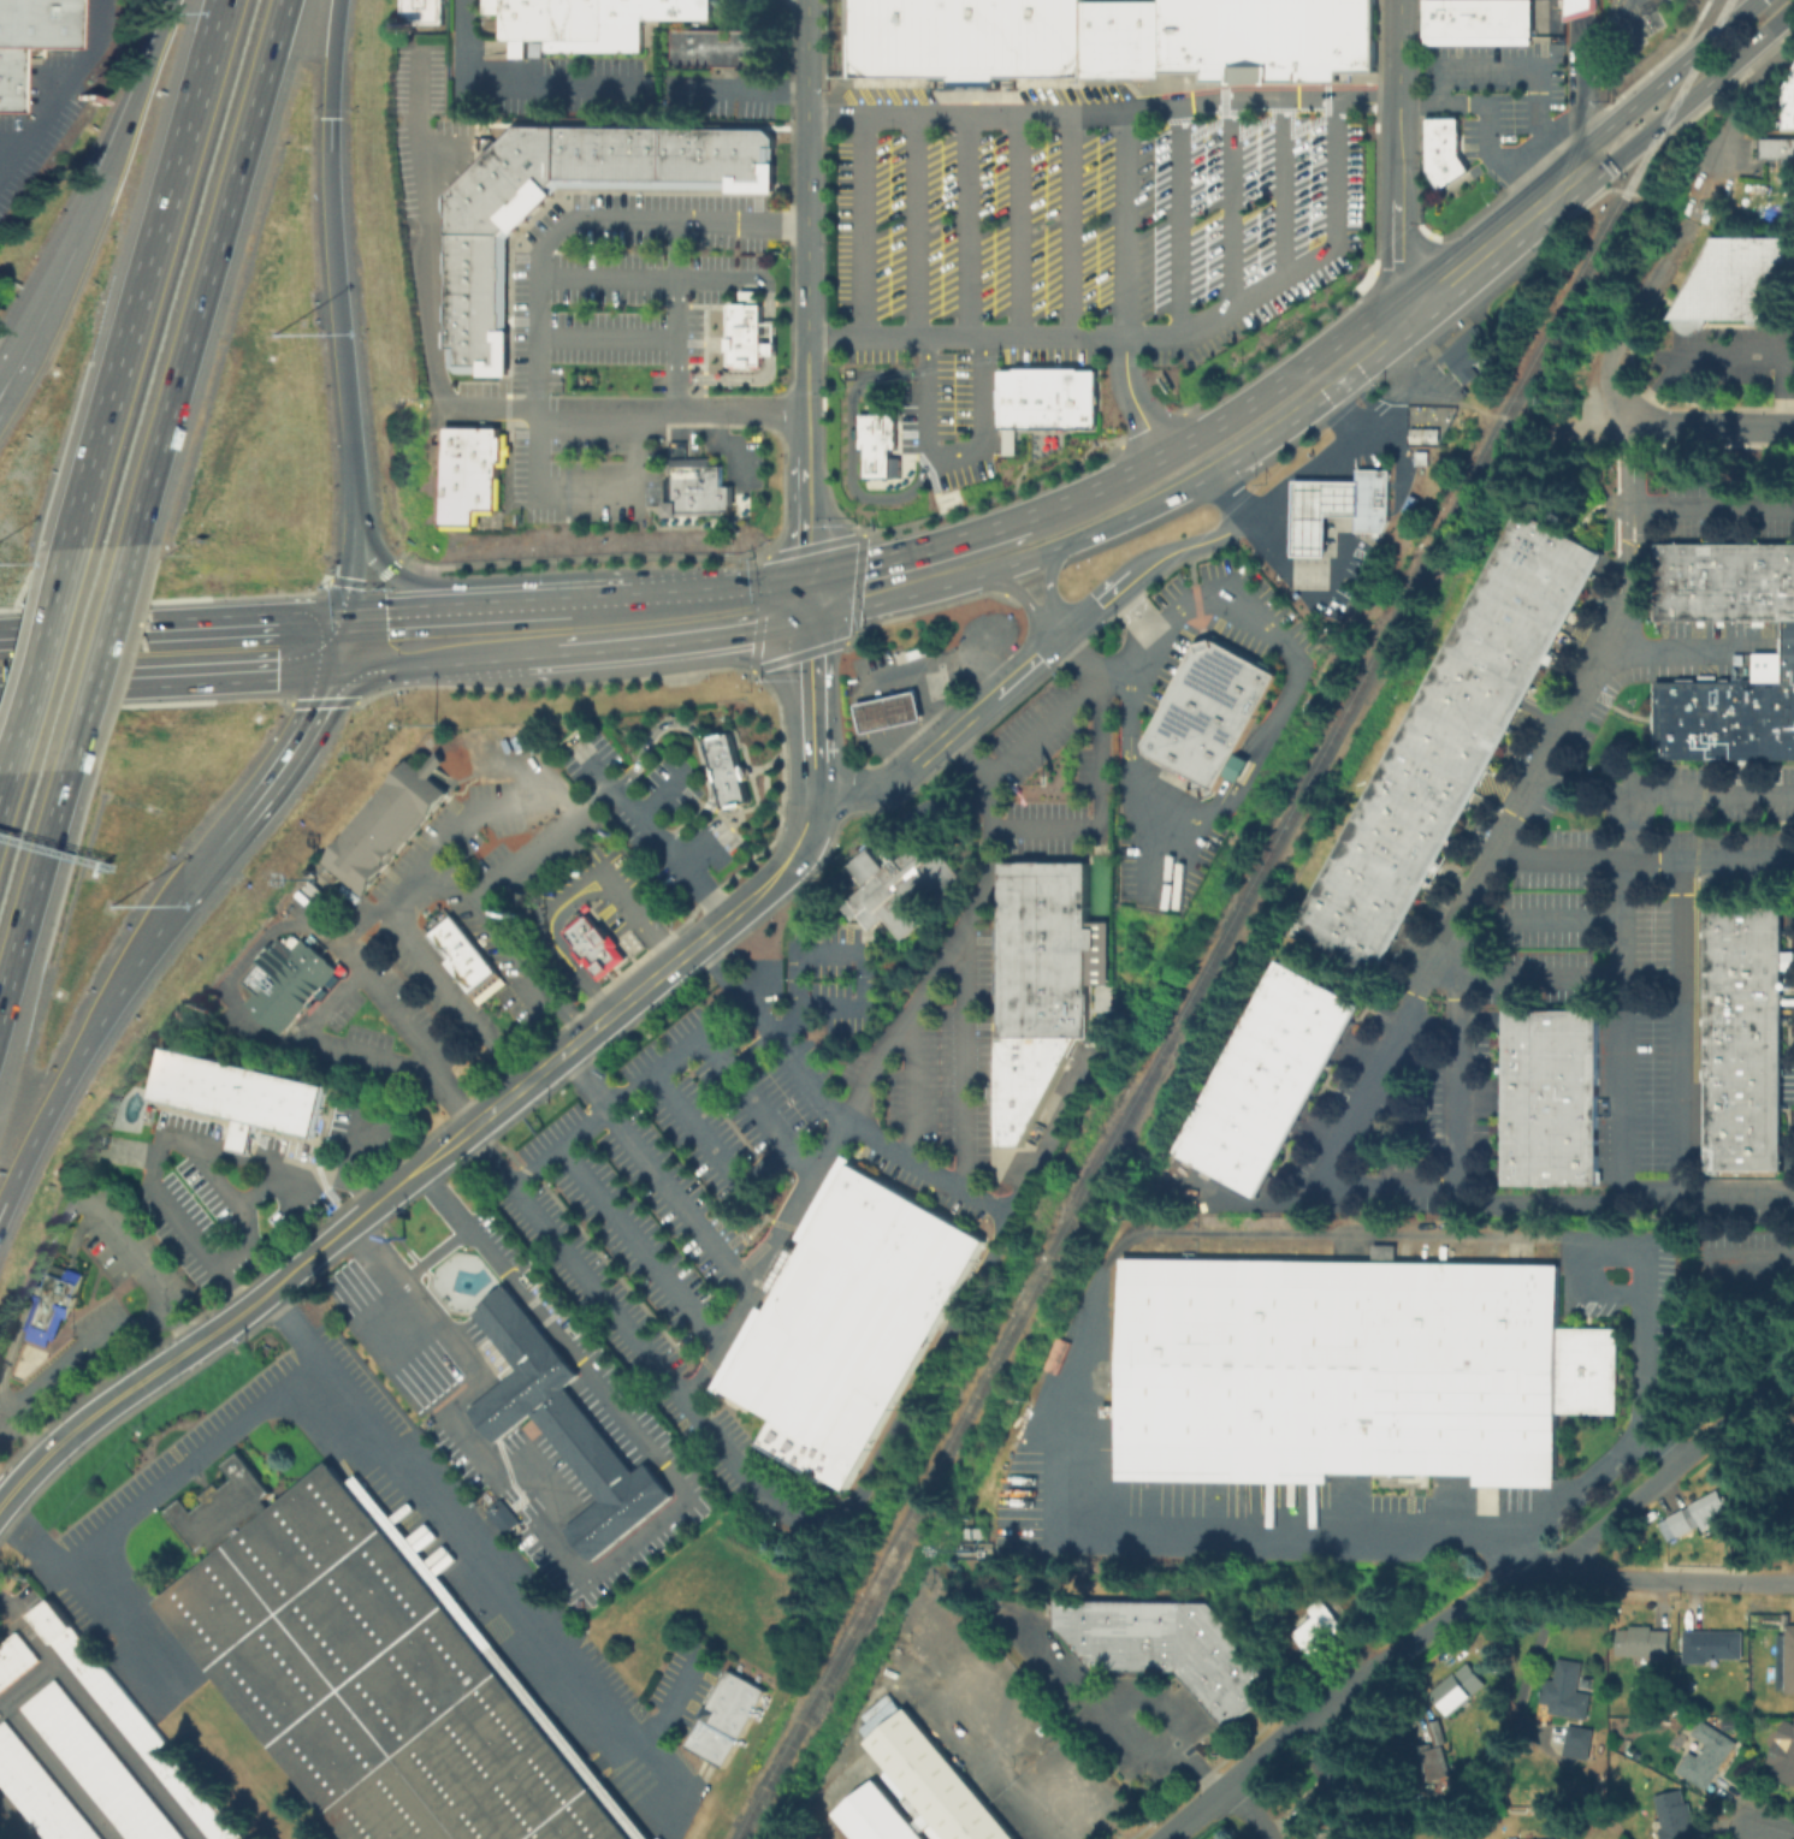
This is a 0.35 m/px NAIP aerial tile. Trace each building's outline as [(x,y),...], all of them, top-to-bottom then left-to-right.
[(13,47),(0,47),(0,0),(67,0),(66,48),(13,47)] [(397,30),(397,0),(443,0),(443,30),(397,30)] [(480,12),(480,0),(710,0),(710,19),(641,19),(641,52),(545,52),(545,40),(523,40),(523,57),(507,57),(507,41),(497,41),(496,12),(480,12)] [(829,76),(829,0),(851,0),(851,76),(829,76)] [(851,76),(851,0),(1080,0),(1080,1),(1080,76),(995,76),(995,87),(949,87),(949,76),(851,76)] [(1159,1),(1159,0),(1374,0),(1374,72),(1338,72),(1338,83),(1201,82),(1201,72),(1159,72),(1159,1)] [(1423,46),(1423,0),(1533,0),(1533,36),(1529,36),(1529,45),(1423,46)] [(1565,22),(1565,0),(1597,0),(1597,12),(1581,17),(1565,22)] [(1099,1),(1099,76),(1080,76),(1080,1),(1099,1)] [(1123,76),(1099,76),(1099,1),(1123,1),(1123,76)] [(1123,1),(1159,1),(1159,72),(1159,77),(1123,76),(1123,1)] [(673,65),(673,29),(765,29),(765,65),(673,65)] [(12,113),(13,47),(0,47),(0,113),(12,113)] [(1784,87),(1793,69),(1793,130),(1784,130),(1784,87)] [(1427,154),(1426,118),(1457,118),(1457,154),(1427,154)] [(515,126),(573,126),(572,186),(557,185),(541,201),(491,149),(515,126)] [(573,126),(591,126),(590,186),(572,186),(573,126)] [(591,126),(609,126),(609,186),(590,186),(591,126)] [(609,126),(626,127),(626,186),(609,186),(609,126)] [(626,127),(659,127),(659,186),(626,186),(626,127)] [(659,127),(677,127),(676,188),(659,186),(659,127)] [(677,127),(711,127),(710,188),(676,188),(677,127)] [(711,127),(746,129),(746,188),(710,188),(711,127)] [(772,182),(765,188),(746,188),(746,129),(765,129),(776,137),(776,147),(772,148),(772,182)] [(1758,137),(1793,137),(1793,160),(1758,159),(1758,137)] [(446,194),(491,149),(541,201),(505,237),(505,251),(446,251),(446,194)] [(1457,154),(1468,170),(1437,190),(1427,174),(1427,154),(1457,154)] [(1713,236),(1793,236),(1793,333),(1746,324),(1745,318),(1705,319),(1701,326),(1694,332),(1685,333),(1676,330),(1670,324),(1670,316),(1713,236)] [(445,304),(446,251),(505,251),(504,305),(445,304)] [(758,299),(739,299),(739,290),(757,290),(758,299)] [(728,303),(763,303),(762,343),(768,343),(777,343),(777,355),(769,355),(762,355),(762,364),(728,364),(728,303)] [(504,338),(445,338),(445,304),(504,305),(504,338)] [(446,366),(446,346),(445,346),(445,338),(504,338),(504,367),(497,373),(454,373),(446,366)] [(1017,429),(1017,367),(1012,367),(1012,369),(996,369),(996,429),(1017,429)] [(1017,367),(1017,429),(1035,429),(1034,367),(1017,367)] [(1073,429),(1073,367),(1034,367),(1035,429),(1073,429)] [(1073,367),(1073,429),(1096,429),(1095,369),(1079,369),(1079,367),(1073,367)] [(857,414),(864,414),(864,407),(871,407),(871,413),(895,413),(895,449),(889,449),(889,457),(898,457),(898,477),(863,477),(863,451),(858,451),(858,439),(852,439),(852,428),(857,428),(857,414)] [(443,427),(497,427),(497,433),(504,433),(504,458),(498,458),(498,510),(476,510),(476,526),(443,524),(443,427)] [(1416,452),(1429,451),(1429,465),(1416,467),(1416,452)] [(669,459),(711,459),(711,467),(723,467),(723,488),(732,488),(732,512),(727,512),(727,515),(677,515),(676,504),(669,504),(669,459)] [(1386,517),(1380,532),(1354,532),(1354,516),(1355,481),(1355,469),(1387,469),(1386,517)] [(1354,516),(1325,516),(1325,554),(1292,554),(1292,480),(1355,481),(1354,516)] [(1379,978),(1605,556),(1522,512),(1296,933),(1379,978)] [(1653,544),(1793,544),(1793,621),(1783,621),(1653,621),(1653,544)] [(1783,621),(1793,621),(1793,758),(1654,758),(1654,681),(1753,681),(1753,654),(1783,654),(1783,621)] [(1197,643),(1212,637),(1277,674),(1235,752),(1249,759),(1237,782),(1222,775),(1214,790),(1178,770),(1176,775),(1159,766),(1161,761),(1145,754),(1142,745),(1197,643)] [(926,653),(907,660),(905,652),(924,645),(926,653)] [(854,704),(916,690),(922,718),(860,731),(854,704)] [(747,802),(723,809),(704,738),(729,732),(747,802)] [(438,751),(422,769),(410,759),(321,861),(343,879),(371,847),(385,831),(398,815),(413,799),(431,777),(445,761),(438,751)] [(413,799),(430,814),(449,793),(431,777),(413,799)] [(398,815),(385,831),(402,846),(416,830),(398,815)] [(385,831),(371,847),(389,862),(402,846),(385,831)] [(839,906),(851,920),(857,915),(869,929),(883,918),(901,939),(923,923),(912,909),(935,890),(943,900),(965,882),(924,834),(914,842),(913,841),(898,853),(900,854),(893,860),(890,858),(883,864),(884,866),(883,868),(870,853),(865,848),(846,865),(851,871),(863,885),(839,906)] [(371,847),(343,879),(362,896),(381,874),(379,873),(389,862),(371,847)] [(1077,1037),(999,1036),(1000,861),(1087,862),(1087,920),(1108,920),(1107,984),(1085,984),(1085,1037),(1077,1037)] [(1706,1171),(1707,909),(1787,909),(1786,1171),(1706,1171)] [(427,935),(448,960),(444,963),(479,1007),(507,985),(448,910),(431,925),(434,930),(427,935)] [(600,983),(628,961),(618,948),(621,947),(614,938),(610,941),(599,927),(598,929),(588,918),(585,921),(582,918),(563,931),(576,948),(574,949),(578,953),(575,954),(584,966),(586,963),(600,983)] [(313,1003),(309,1008),(306,1004),(280,1034),(244,1003),(251,993),(237,981),(253,963),(251,962),(276,936),(279,939),(282,936),(285,939),(290,935),(298,941),(300,939),(308,945),(309,944),(327,960),(326,962),(334,969),(332,972),(338,977),(328,987),(324,983),(321,986),(326,990),(319,998),(314,995),(309,999),(313,1003)] [(1259,1198),(1362,1005),(1279,961),(1176,1155),(1259,1198)] [(1506,1186),(1506,1012),(1601,1013),(1600,1187),(1506,1186)] [(1077,1037),(1054,1081),(999,1081),(999,1036),(1077,1037)] [(226,1149),(227,1143),(233,1117),(150,1098),(161,1048),(324,1085),(313,1135),(255,1122),(249,1146),(248,1153),(226,1149)] [(1054,1081),(1020,1146),(997,1146),(999,1081),(1054,1081)] [(966,1280),(987,1241),(849,1164),(852,1159),(842,1155),(818,1197),(966,1280)] [(818,1197),(797,1236),(804,1241),(800,1247),(791,1241),(762,1292),(772,1298),(765,1310),(757,1305),(710,1389),(720,1395),(723,1390),(774,1418),(758,1446),(825,1483),(828,1478),(848,1489),(966,1280),(818,1197)] [(1394,1257),(1395,1245),(1372,1245),(1372,1257),(1394,1257)] [(1119,1258),(1118,1404),(1102,1404),(1102,1417),(1117,1418),(1117,1481),(1331,1483),(1331,1472),(1473,1475),(1473,1485),(1555,1487),(1556,1413),(1616,1414),(1617,1328),(1557,1328),(1557,1264),(1119,1258)] [(28,1339),(49,1347),(52,1339),(57,1341),(65,1318),(70,1319),(78,1297),(77,1295),(84,1275),(71,1270),(55,1264),(47,1286),(41,1283),(34,1280),(28,1295),(35,1298),(37,1299),(28,1328),(31,1329),(28,1339)] [(503,1283),(578,1375),(563,1387),(633,1471),(644,1463),(671,1496),(592,1561),(564,1529),(599,1500),(529,1414),(496,1442),(469,1410),(517,1369),(473,1315),(482,1306),(479,1303),(503,1283)] [(355,1476),(347,1482),(330,1461),(271,1509),(261,1497),(271,1491),(238,1451),(220,1465),(231,1478),(220,1488),(215,1482),(200,1495),(205,1502),(196,1509),(185,1496),(168,1509),(201,1550),(209,1543),(217,1552),(155,1601),(349,1838),(651,1838),(355,1476)] [(1660,1526),(1669,1521),(1666,1519),(1715,1489),(1741,1529),(1729,1537),(1719,1521),(1704,1532),(1698,1523),(1692,1527),(1694,1531),(1678,1541),(1676,1537),(1669,1542),(1660,1526)] [(47,1596),(245,1838),(208,1838),(25,1614),(47,1596)] [(1308,1608),(1321,1597),(1345,1627),(1310,1655),(1292,1633),(1314,1616),(1308,1608)] [(1056,1600),(1209,1602),(1277,1686),(1225,1728),(1174,1671),(1094,1669),(1056,1626),(1056,1600)] [(1781,1629),(1793,1629),(1793,1696),(1778,1696),(1781,1629)] [(1621,1631),(1672,1632),(1671,1660),(1620,1659),(1621,1631)] [(40,1660),(0,1693),(0,1658),(2,1656),(0,1653),(0,1645),(17,1632),(40,1660)] [(1710,1666),(1682,1666),(1682,1633),(1742,1633),(1742,1660),(1710,1660),(1710,1666)] [(1559,1662),(1583,1667),(1577,1693),(1594,1697),(1589,1720),(1549,1712),(1559,1662)] [(1490,1690),(1451,1721),(1432,1697),(1472,1666),(1490,1690)] [(723,1766),(685,1745),(728,1669),(765,1691),(723,1766)] [(55,1678),(186,1838),(128,1838),(20,1707),(55,1678)] [(904,1708),(1014,1838),(931,1838),(924,1831),(919,1834),(923,1838),(855,1838),(833,1813),(875,1779),(911,1822),(916,1817),(900,1799),(904,1797),(883,1773),(887,1769),(863,1742),(868,1738),(859,1727),(866,1721),(862,1715),(888,1693),(901,1709),(904,1708)] [(5,1719),(102,1838),(45,1838),(0,1783),(0,1723),(5,1719)] [(1455,1778),(1425,1791),(1410,1754),(1433,1744),(1426,1727),(1443,1721),(1450,1742),(1441,1745),(1455,1778)] [(1786,1724),(1793,1727),(1793,1786),(1768,1775),(1771,1766),(1769,1764),(1786,1724)] [(1564,1757),(1588,1758),(1590,1728),(1566,1726),(1564,1757)] [(1675,1773),(1687,1752),(1699,1758),(1706,1746),(1692,1738),(1699,1726),(1735,1746),(1710,1792),(1675,1773)] [(1310,1767),(1333,1751),(1356,1787),(1345,1794),(1351,1803),(1310,1828),(1296,1805),(1321,1788),(1310,1767)] [(1693,1829),(1694,1838),(1660,1838),(1658,1828),(1663,1828),(1657,1799),(1683,1794),(1685,1804),(1692,1803),(1698,1828),(1693,1829)]
